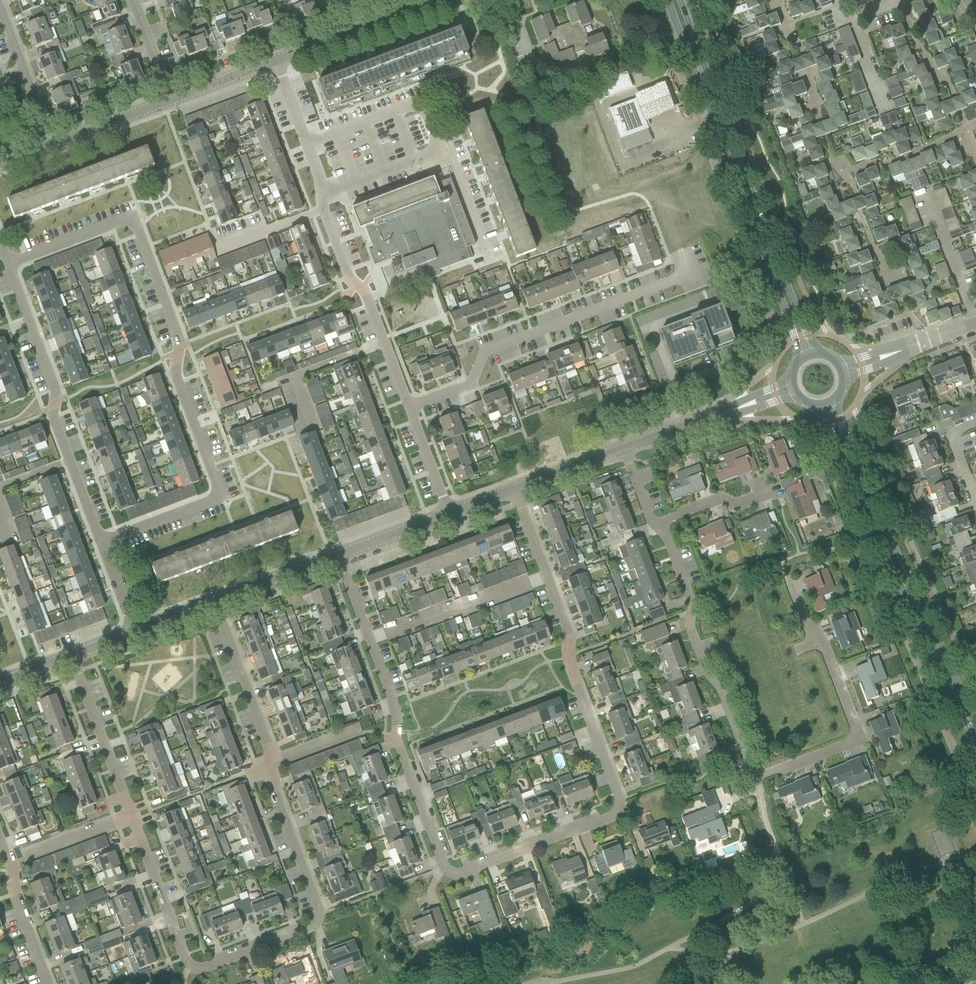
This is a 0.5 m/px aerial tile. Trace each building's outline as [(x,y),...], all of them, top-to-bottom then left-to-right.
[(18,2),(22,14),(30,11),(32,16),(46,11),(44,4),(38,7),(36,0),(24,0),(18,2)] [(84,1),(85,3),(94,7),(97,6),(98,10),(115,4),(113,0),(83,0),(84,1)] [(163,2),(165,8),(174,4),(175,8),(171,9),(175,19),(179,17),(180,21),(198,14),(196,10),(193,11),(192,8),(189,0),(168,0),(163,2)] [(291,1),(299,21),(298,21),(300,25),(311,21),(309,16),(310,16),(317,14),(313,4),(309,5),(308,2),(313,0),(295,0),(293,1),(291,1)] [(746,5),(731,10),(733,16),(752,9),(764,5),(763,4),(759,6),(757,0),(744,0),(746,5)] [(790,6),(788,7),(792,18),(814,10),(810,0),(801,3),(800,0),(788,0),(790,6)] [(833,6),(831,0),(826,0),(819,3),(822,10),(833,6)] [(928,10),(926,11),(922,0),(910,5),(915,16),(917,15),(921,25),(932,21),(951,14),(948,6),(937,11),(937,13),(930,16),(928,10)] [(583,27),(590,24),(582,2),(575,5),(576,6),(573,7),(572,6),(565,9),(570,23),(561,26),(566,38),(572,36),(585,31),(583,27)] [(265,5),(257,8),(255,3),(244,7),(255,37),(261,34),(258,26),(261,25),(262,28),(272,25),(265,5)] [(97,24),(91,26),(93,32),(99,30),(111,25),(115,24),(115,23),(113,18),(117,17),(119,16),(115,4),(98,10),(102,21),(97,24)] [(766,16),(768,15),(764,5),(752,9),(756,19),(754,20),(758,31),(769,27),(770,29),(781,25),(777,14),(766,18),(766,16)] [(249,39),(255,37),(244,7),(244,8),(247,15),(241,17),(239,14),(231,17),(232,19),(228,21),(235,39),(244,35),(243,31),(246,30),(249,39)] [(34,22),(26,25),(31,36),(48,30),(46,26),(49,25),(50,22),(47,14),(46,11),(32,16),(34,22)] [(942,26),(954,22),(951,14),(932,21),(921,25),(921,26),(923,25),(927,35),(925,36),(929,47),(937,44),(940,42),(945,41),(941,30),(937,32),(935,26),(942,24),(942,26)] [(561,26),(553,29),(548,15),(540,18),(540,20),(537,21),(537,19),(530,22),(538,44),(548,40),(550,44),(566,38),(561,26)] [(228,21),(224,23),(223,20),(214,24),(215,27),(210,29),(218,51),(224,48),(221,40),(224,39),(225,42),(235,39),(228,21)] [(288,23),(280,26),(282,32),(290,29),(288,23)] [(105,47),(111,45),(128,39),(123,27),(113,31),(111,25),(99,30),(101,36),(105,47)] [(904,37),(906,36),(901,25),(891,29),(890,27),(879,31),(883,42),(886,41),(890,49),(895,47),(896,50),(895,51),(896,52),(908,47),(904,37)] [(842,40),(853,36),(849,26),(838,30),(842,40)] [(210,29),(204,32),(202,28),(196,31),(197,35),(191,37),(197,53),(207,49),(206,46),(209,44),(212,53),(218,51),(210,29)] [(741,38),(751,34),(748,28),(739,32),(741,38)] [(57,39),(52,41),(48,30),(31,36),(35,48),(45,44),(47,49),(59,45),(57,39)] [(335,77),(317,84),(328,115),(342,110),(342,111),(341,107),(346,105),(347,107),(348,109),(348,108),(361,103),(360,99),(371,95),(436,70),(438,74),(451,69),(451,70),(452,69),(451,66),(452,65),(456,64),(457,67),(471,62),(459,30),(440,37),(438,32),(333,71),(335,77)] [(758,54),(748,58),(750,64),(751,63),(758,61),(768,57),(776,54),(788,50),(787,49),(779,52),(775,42),(777,41),(774,32),(773,30),(771,31),(762,34),(766,45),(764,46),(765,48),(757,50),(758,54)] [(602,35),(588,40),(585,31),(572,36),(578,53),(583,51),(586,61),(608,52),(606,45),(605,46),(603,43),(605,43),(602,35)] [(191,37),(190,38),(188,35),(179,38),(180,41),(172,44),(180,65),(187,63),(183,54),(186,53),(188,56),(197,53),(191,37)] [(573,55),(578,53),(572,36),(566,38),(550,44),(543,47),(546,55),(548,55),(549,58),(547,59),(551,69),(575,60),(573,55)] [(844,46),(855,42),(853,36),(842,40),(844,46)] [(122,54),(132,50),(128,39),(111,45),(115,55),(110,58),(112,64),(124,59),(122,54)] [(815,39),(804,43),(808,54),(810,53),(811,55),(813,60),(814,64),(815,64),(816,63),(825,60),(834,56),(833,55),(825,59),(821,48),(819,49),(819,48),(815,39)] [(954,49),(952,50),(948,40),(945,41),(940,42),(937,44),(941,55),(943,54),(943,55),(933,59),(937,70),(948,66),(948,64),(949,64),(957,60),(961,59),(961,58),(958,59),(954,49)] [(846,52),(857,47),(855,42),(844,46),(846,52)] [(43,70),(61,64),(56,53),(66,49),(64,43),(59,45),(47,49),(49,55),(39,59),(41,64),(39,65),(41,71),(43,70)] [(975,53),(975,45),(966,48),(969,55),(975,53)] [(852,58),(860,55),(857,47),(846,52),(851,64),(854,63),(852,58)] [(914,57),(911,58),(908,47),(896,52),(900,63),(902,62),(906,72),(918,68),(918,67),(914,57)] [(790,61),(792,60),(788,50),(776,54),(780,64),(778,65),(779,69),(756,78),(759,85),(761,84),(778,77),(782,76),(789,73),(794,72),(790,61)] [(825,60),(816,63),(820,73),(818,74),(822,85),(818,86),(818,87),(829,83),(833,81),(829,71),(832,70),(831,68),(842,65),(838,55),(837,55),(834,56),(825,60)] [(879,66),(890,62),(887,55),(877,59),(879,66)] [(136,61),(126,65),(124,59),(112,64),(114,70),(120,68),(124,79),(141,72),(136,61)] [(963,71),(965,70),(961,59),(957,60),(949,64),(953,74),(951,75),(955,86),(966,81),(963,71)] [(77,70),(65,75),(61,64),(43,70),(48,82),(58,78),(60,83),(80,76),(77,70)] [(930,75),(928,76),(924,65),(918,67),(918,68),(906,72),(913,70),(917,80),(919,80),(923,90),(934,86),(930,75)] [(850,81),(862,77),(860,71),(859,71),(856,72),(848,76),(850,81)] [(137,87),(145,84),(141,72),(124,79),(130,94),(139,91),(137,87)] [(622,74),(604,81),(610,96),(632,88),(626,73),(622,74)] [(793,84),(790,76),(789,73),(782,76),(778,77),(781,86),(779,87),(781,94),(774,97),(764,100),(766,105),(761,107),(761,109),(784,100),(793,96),(796,95),(792,85),(793,84)] [(541,76),(530,80),(528,74),(523,76),(525,82),(527,81),(530,89),(544,84),(541,76)] [(72,79),(80,76),(60,83),(62,89),(52,93),(56,104),(73,98),(79,96),(74,85),(72,79)] [(886,86),(898,82),(896,76),(884,81),(886,86)] [(853,87),(864,82),(862,77),(850,81),(853,87)] [(830,83),(834,81),(833,81),(829,83),(818,87),(822,98),(824,97),(828,107),(826,108),(837,105),(840,103),(836,92),(833,93),(830,83)] [(970,91),(966,81),(955,86),(959,96),(961,96),(962,97),(965,106),(966,106),(975,102),(975,91),(973,91),(972,90),(970,91)] [(855,94),(867,90),(864,82),(853,87),(855,94)] [(889,92),(900,87),(898,82),(886,86),(889,92)] [(666,83),(635,95),(644,120),(646,121),(676,109),(666,83)] [(103,100),(108,98),(104,86),(98,88),(103,100)] [(936,98),(938,97),(934,86),(923,90),(927,101),(924,102),(926,107),(923,108),(922,107),(917,109),(917,108),(913,110),(916,118),(925,114),(931,112),(940,108),(936,98)] [(892,99),(903,95),(900,87),(889,92),(892,99)] [(103,100),(98,88),(92,91),(97,102),(103,100)] [(253,106),(259,103),(254,92),(249,94),(253,106)] [(858,102),(869,98),(867,92),(856,97),(858,102)] [(247,108),(253,106),(249,94),(243,96),(247,108)] [(242,110),(246,108),(247,108),(243,96),(237,98),(242,110)] [(799,106),(797,106),(793,96),(784,100),(761,109),(763,114),(778,108),(778,109),(784,106),(786,111),(788,110),(792,121),(798,119),(810,115),(809,114),(803,116),(799,106)] [(966,106),(965,106),(962,97),(955,100),(940,105),(941,107),(942,107),(945,116),(959,111),(967,108),(966,106)] [(79,114),(74,100),(73,98),(56,104),(61,116),(68,113),(70,117),(79,114)] [(236,112),(242,110),(237,98),(232,100),(236,112)] [(861,108),(872,104),(869,98),(858,102),(861,108)] [(895,110),(906,105),(903,98),(892,102),(895,110)] [(231,114),(233,113),(236,112),(232,100),(226,102),(231,114)] [(623,104),(609,110),(620,139),(648,129),(647,127),(646,127),(646,126),(646,125),(648,124),(646,121),(644,120),(636,100),(627,103),(623,105),(623,104)] [(233,113),(231,114),(226,102),(220,104),(229,128),(234,126),(238,125),(233,113)] [(250,120),(266,114),(262,102),(259,103),(253,106),(247,108),(246,108),(250,120)] [(837,105),(826,108),(830,119),(832,118),(833,120),(836,129),(837,129),(846,125),(847,125),(848,127),(865,121),(862,112),(845,118),(843,114),(843,113),(841,114),(837,104),(840,103),(837,105)] [(865,121),(876,116),(872,104),(861,108),(862,112),(865,121)] [(216,119),(222,117),(217,105),(212,107),(216,119)] [(210,121),(216,119),(212,107),(206,110),(210,121)] [(946,118),(945,116),(942,107),(941,107),(940,108),(931,112),(935,123),(937,122),(941,132),(952,128),(948,117),(946,118)] [(205,123),(210,121),(206,110),(200,112),(205,123)] [(891,126),(898,123),(894,111),(887,114),(891,126)] [(201,125),(205,123),(200,112),(195,114),(199,126),(201,125)] [(476,153),(495,146),(482,112),(463,119),(476,153)] [(194,128),(199,126),(195,114),(189,116),(194,128)] [(255,132),(271,126),(266,114),(250,120),(255,132)] [(891,126),(887,114),(878,118),(885,134),(881,135),(882,137),(872,141),(874,146),(877,155),(878,155),(877,153),(888,149),(887,147),(897,143),(898,144),(898,145),(894,133),(891,126)] [(918,124),(927,121),(925,114),(916,118),(918,124)] [(812,126),(814,125),(810,115),(798,119),(802,129),(800,130),(802,135),(781,143),(783,149),(802,142),(814,137),(816,137),(812,126)] [(188,130),(194,128),(189,116),(184,118),(188,130)] [(212,134),(205,137),(201,125),(199,126),(194,128),(188,130),(186,131),(190,143),(212,134)] [(234,140),(239,138),(234,126),(229,128),(234,140)] [(275,131),(273,131),(271,126),(255,132),(247,135),(249,140),(257,137),(259,143),(275,137),(276,136),(275,131)] [(920,139),(917,129),(916,127),(905,132),(904,129),(894,133),(898,145),(898,144),(896,145),(900,156),(911,152),(907,142),(909,141),(909,143),(920,139)] [(207,142),(214,139),(212,134),(190,143),(188,144),(192,155),(195,155),(210,149),(207,142)] [(873,146),(866,149),(861,136),(850,140),(854,151),(852,152),(856,163),(867,159),(867,161),(879,157),(878,155),(877,155),(874,146),(872,141),(871,142),(873,146)] [(279,149),(275,138),(275,137),(259,143),(264,155),(279,149)] [(819,147),(817,147),(814,137),(802,142),(783,149),(785,155),(805,148),(806,152),(808,151),(812,162),(824,158),(819,147)] [(959,153),(957,154),(953,143),(942,147),(943,149),(932,153),(932,151),(931,151),(935,162),(936,164),(946,161),(945,159),(948,158),(952,168),(963,164),(959,153)] [(489,188),(509,181),(495,146),(476,153),(489,188)] [(135,174),(154,167),(146,148),(111,161),(118,180),(126,177),(127,179),(127,180),(136,177),(136,176),(135,174)] [(199,166),(214,161),(210,149),(195,155),(199,166)] [(265,168),(284,161),(279,149),(264,155),(267,163),(263,164),(265,168)] [(936,164),(935,162),(931,151),(921,155),(921,157),(911,161),(921,189),(929,186),(925,175),(923,176),(922,170),(926,169),(925,166),(935,163),(936,165),(936,164)] [(100,187),(118,180),(111,161),(76,174),(84,193),(91,190),(92,192),(92,193),(100,190),(102,190),(101,189),(100,187)] [(204,178),(218,172),(214,161),(199,166),(204,178)] [(273,179),(288,173),(284,161),(265,168),(265,169),(268,167),(273,179)] [(900,163),(888,167),(892,177),(893,179),(903,176),(904,177),(905,177),(907,182),(909,181),(913,192),(921,189),(911,161),(900,165),(900,163)] [(826,177),(828,176),(824,165),(814,169),(813,166),(801,171),(805,183),(814,179),(819,192),(830,187),(826,177)] [(880,179),(877,169),(876,167),(865,172),(866,174),(855,178),(859,189),(861,188),(865,198),(874,195),(876,194),(871,182),(880,179)] [(220,178),(227,175),(225,170),(219,173),(218,172),(204,178),(208,190),(223,184),(220,178)] [(277,191),(293,185),(288,173),(273,179),(266,182),(268,187),(274,184),(277,191)] [(76,196),(84,193),(76,174),(42,187),(49,206),(67,199),(68,201),(68,202),(78,199),(77,198),(76,196)] [(426,176),(425,175),(423,175),(421,175),(419,176),(418,176),(417,177),(415,179),(414,180),(414,182),(413,183),(413,185),(413,186),(351,210),(358,230),(365,228),(377,259),(399,251),(406,269),(424,262),(429,274),(470,259),(466,248),(475,245),(450,179),(441,183),(442,188),(437,190),(433,179),(431,179),(430,178),(429,177),(428,176),(426,176)] [(958,180),(962,191),(962,192),(965,191),(967,197),(969,200),(975,198),(975,186),(974,186),(974,185),(970,176),(961,179),(958,180)] [(503,223),(522,216),(509,181),(489,188),(503,223)] [(223,184),(208,190),(212,202),(227,196),(223,184)] [(256,199),(261,197),(257,185),(251,187),(256,199)] [(281,203),(297,197),(293,185),(277,191),(280,198),(275,199),(277,204),(281,203)] [(41,209),(49,206),(42,187),(7,200),(14,220),(33,212),(33,214),(33,215),(35,215),(43,212),(43,211),(42,211),(41,209)] [(836,197),(834,198),(830,187),(819,192),(802,198),(804,204),(821,198),(823,202),(825,202),(829,212),(831,212),(840,208),(836,197)] [(936,200),(948,196),(945,188),(933,193),(936,200)] [(874,195),(876,195),(876,194),(874,195),(865,198),(863,199),(867,210),(865,210),(869,222),(871,221),(880,217),(882,216),(880,217),(876,207),(878,206),(874,195)] [(217,213),(232,208),(227,196),(212,202),(217,213)] [(938,205),(950,201),(948,196),(936,200),(938,205)] [(286,215),(302,209),(297,197),(281,203),(286,215)] [(902,209),(913,204),(911,197),(899,201),(902,209)] [(940,211),(952,207),(950,201),(938,205),(940,211)] [(265,209),(265,206),(263,202),(257,204),(260,211),(265,209)] [(904,215),(915,210),(913,204),(902,209),(904,215)] [(846,217),(846,216),(842,207),(840,208),(831,212),(834,222),(831,223),(835,234),(838,233),(839,233),(842,232),(850,229),(852,228),(848,217),(846,217)] [(944,222),(956,217),(952,207),(940,211),(944,222)] [(221,225),(236,220),(232,208),(217,213),(221,225)] [(263,218),(268,216),(265,209),(260,211),(260,213),(261,213),(263,218)] [(906,220),(917,215),(915,210),(904,215),(906,220)] [(629,233),(648,226),(644,214),(625,221),(624,218),(618,220),(620,225),(626,223),(629,233)] [(812,225),(822,222),(820,215),(810,219),(812,225)] [(908,226),(920,222),(917,215),(906,220),(908,226)] [(516,258),(535,251),(522,216),(503,223),(516,258)] [(895,225),(887,229),(882,216),(880,217),(871,221),(875,231),(873,232),(877,243),(888,239),(889,241),(900,237),(899,235),(895,225)] [(946,227),(958,223),(956,217),(944,222),(946,227)] [(912,232),(922,228),(920,222),(908,226),(910,226),(912,232)] [(975,223),(972,224),(960,228),(963,236),(975,232),(975,234),(975,222),(975,223)] [(948,233),(960,228),(958,223),(946,227),(948,233)] [(293,243),(308,237),(304,225),(289,231),(293,243)] [(598,228),(591,230),(592,234),(592,235),(600,232),(601,235),(605,234),(602,226),(598,228)] [(634,244),(652,237),(648,226),(629,233),(634,244)] [(963,236),(960,228),(948,233),(951,241),(963,236)] [(856,238),(854,239),(850,229),(842,232),(839,233),(843,244),(845,243),(849,254),(860,249),(856,238)] [(215,258),(209,243),(207,235),(194,240),(201,257),(207,255),(209,260),(215,258)] [(278,249),(280,248),(275,236),(266,240),(271,252),(278,249)] [(311,236),(308,237),(293,243),(298,255),(315,248),(313,249),(311,245),(314,244),(311,236)] [(912,246),(912,245),(908,236),(897,240),(901,251),(904,251),(907,260),(928,252),(940,248),(937,241),(925,245),(926,247),(916,250),(914,246),(912,246)] [(638,255),(657,248),(652,237),(634,244),(638,255)] [(820,247),(830,243),(827,237),(817,241),(820,247)] [(99,253),(105,251),(100,239),(94,242),(99,253)] [(194,260),(201,257),(194,240),(182,244),(191,267),(196,266),(194,260)] [(268,253),(267,251),(264,241),(258,244),(263,255),(268,253)] [(95,255),(99,253),(94,242),(89,244),(93,256),(95,255)] [(88,258),(93,256),(89,244),(83,246),(88,258)] [(186,269),(191,267),(182,244),(170,248),(177,266),(184,264),(186,269)] [(257,258),(263,255),(258,244),(252,246),(257,258)] [(82,260),(88,258),(83,246),(78,248),(82,260)] [(251,260),(257,258),(252,246),(247,248),(251,260)] [(77,262),(82,260),(78,248),(72,250),(77,262)] [(171,269),(177,266),(170,248),(159,253),(167,276),(173,274),(171,269)] [(246,262),(251,260),(247,248),(241,250),(246,262)] [(318,256),(315,248),(298,255),(302,267),(320,260),(317,261),(316,257),(318,256)] [(632,258),(636,269),(634,269),(637,275),(653,269),(651,263),(661,259),(657,248),(638,255),(632,258)] [(918,257),(940,249),(940,248),(928,252),(907,260),(912,272),(914,271),(917,281),(920,280),(931,276),(930,273),(927,273),(925,266),(922,267),(918,257)] [(99,267),(115,261),(111,249),(105,251),(99,253),(95,255),(99,267)] [(278,249),(271,252),(273,256),(275,263),(280,261),(278,254),(280,254),(278,249)] [(961,258),(973,254),(971,249),(959,253),(961,258)] [(71,264),(77,262),(72,250),(66,252),(71,264)] [(243,263),(242,260),(238,251),(233,253),(237,265),(240,264),(243,263)] [(861,278),(874,273),(870,263),(872,262),(868,251),(857,255),(857,253),(846,257),(850,268),(860,264),(861,266),(859,267),(863,277),(861,278)] [(65,266),(71,264),(66,252),(61,254),(65,266)] [(618,270),(615,261),(612,252),(601,256),(608,274),(618,270)] [(232,267),(237,265),(233,253),(227,255),(232,267)] [(60,268),(65,266),(61,254),(55,256),(60,268)] [(963,264),(975,260),(973,254),(961,258),(963,264)] [(226,269),(232,267),(227,255),(221,257),(226,269)] [(54,270),(60,268),(55,256),(50,258),(54,270)] [(598,278),(608,274),(601,256),(591,260),(598,278)] [(220,272),(226,269),(221,257),(216,260),(220,272)] [(48,272),(54,270),(50,258),(44,261),(48,272)] [(280,261),(275,263),(280,275),(285,273),(288,272),(289,272),(284,260),(280,261)] [(305,273),(300,275),(303,280),(307,279),(307,278),(321,272),(320,269),(321,268),(322,266),(320,260),(302,267),(305,273)] [(587,282),(598,278),(591,260),(580,264),(587,282)] [(975,268),(975,263),(975,260),(963,264),(966,272),(975,268)] [(43,275),(47,273),(48,272),(44,261),(38,263),(43,275)] [(104,279),(119,273),(115,261),(99,267),(104,279)] [(945,262),(933,267),(936,274),(948,269),(945,262)] [(37,277),(43,275),(38,263),(33,265),(37,277)] [(826,273),(835,269),(833,263),(824,267),(826,273)] [(235,274),(242,271),(240,264),(237,265),(232,267),(234,272),(235,274)] [(578,285),(587,282),(580,264),(571,268),(579,290),(580,290),(578,285)] [(223,276),(234,272),(232,267),(226,269),(220,272),(221,273),(223,276)] [(569,294),(579,290),(571,268),(570,268),(572,273),(562,276),(569,294)] [(951,277),(949,274),(948,269),(936,274),(939,282),(951,277)] [(275,271),(263,276),(271,298),(283,294),(277,278),(275,271)] [(307,292),(329,284),(324,271),(321,272),(307,278),(307,279),(303,280),(307,292)] [(83,277),(86,276),(85,272),(82,274),(77,275),(80,282),(85,280),(83,277)] [(36,291),(52,285),(47,273),(43,275),(37,277),(31,279),(36,291)] [(108,291),(124,285),(119,273),(104,279),(108,291)] [(224,279),(223,276),(221,273),(209,278),(211,284),(224,279)] [(285,273),(280,275),(284,287),(289,285),(285,273)] [(877,297),(882,294),(878,284),(876,285),(872,274),(874,274),(874,273),(861,278),(843,285),(845,290),(847,295),(857,291),(856,288),(864,285),(865,289),(867,288),(871,299),(877,297)] [(260,302),(271,298),(263,276),(251,280),(254,287),(260,302)] [(559,298),(569,294),(562,276),(552,280),(559,298)] [(927,278),(931,276),(920,280),(917,281),(909,284),(913,295),(911,296),(915,307),(924,304),(926,302),(934,299),(925,302),(922,292),(924,292),(922,286),(929,283),(927,278)] [(549,301),(559,298),(552,280),(542,284),(549,301)] [(188,292),(200,287),(198,282),(186,286),(190,295),(188,292)] [(539,305),(549,301),(542,284),(532,288),(539,305)] [(40,303),(56,297),(52,285),(36,291),(40,303)] [(112,303),(128,296),(124,285),(108,291),(112,303)] [(843,285),(833,289),(835,294),(845,290),(843,285)] [(182,298),(190,295),(186,286),(174,291),(176,296),(181,295),(182,298)] [(254,287),(242,291),(248,307),(260,302),(254,287)] [(528,309),(539,305),(532,288),(521,292),(528,309)] [(216,293),(218,300),(224,316),(236,311),(230,295),(228,289),(216,293)] [(236,311),(248,307),(242,291),(230,295),(236,311)] [(507,313),(517,309),(511,292),(500,296),(507,313)] [(893,303),(892,301),(889,292),(882,294),(877,297),(871,299),(877,297),(881,308),(883,307),(883,308),(873,312),(878,323),(889,319),(888,317),(899,313),(894,302),(893,303)] [(117,314),(133,308),(128,296),(112,303),(117,314)] [(496,317),(507,313),(500,296),(490,300),(496,317)] [(45,314),(61,308),(56,297),(40,303),(45,314)] [(213,320),(207,304),(204,299),(192,303),(195,309),(201,325),(213,320)] [(948,309),(939,312),(934,299),(926,302),(924,304),(927,314),(925,315),(930,326),(961,314),(958,307),(949,310),(948,309)] [(82,314),(87,312),(83,300),(78,302),(82,314)] [(213,320),(224,316),(218,300),(207,304),(213,320)] [(486,321),(496,317),(490,300),(480,303),(486,321)] [(476,324),(486,321),(480,303),(470,307),(476,324)] [(852,313),(862,309),(859,303),(850,307),(852,313)] [(466,328),(476,324),(470,307),(460,311),(466,328)] [(737,342),(724,307),(723,307),(661,330),(675,365),(737,342)] [(49,326),(65,320),(61,308),(45,314),(49,326)] [(121,326),(137,320),(133,308),(117,314),(121,326)] [(189,329),(201,325),(195,309),(183,313),(189,329)] [(456,332),(466,328),(460,311),(449,315),(456,332)] [(87,326),(92,324),(87,312),(82,314),(87,326)] [(348,315),(343,317),(341,312),(329,317),(335,332),(337,338),(354,331),(348,315)] [(337,338),(335,332),(329,317),(317,321),(323,337),(335,333),(337,338)] [(65,320),(49,326),(54,338),(70,332),(75,330),(70,318),(65,320)] [(126,338),(142,332),(137,320),(121,326),(126,338)] [(317,321),(305,325),(311,341),(314,348),(325,343),(325,342),(323,337),(317,321)] [(305,325),(294,330),(300,346),(302,352),(314,348),(311,341),(305,325)] [(611,325),(595,331),(598,337),(596,337),(600,348),(605,346),(605,345),(623,339),(619,329),(613,331),(611,325)] [(288,350),(300,346),(294,330),(282,334),(288,350)] [(58,350),(74,344),(70,332),(54,338),(58,350)] [(130,350),(146,344),(142,332),(126,338),(130,350)] [(276,355),(288,350),(282,334),(270,339),(276,355)] [(264,359),(276,355),(270,339),(258,343),(264,359)] [(609,356),(626,349),(623,339),(605,345),(605,346),(609,356)] [(585,341),(580,343),(584,354),(589,352),(585,341)] [(74,344),(58,350),(63,362),(79,356),(84,354),(80,342),(74,344)] [(252,364),(264,359),(258,343),(246,348),(252,364)] [(135,362),(151,356),(146,344),(130,350),(135,362)] [(584,361),(581,355),(577,344),(567,348),(573,365),(584,361)] [(445,347),(434,351),(437,359),(444,376),(455,372),(451,363),(456,361),(457,361),(452,349),(452,350),(446,352),(445,347)] [(617,364),(635,357),(631,347),(626,349),(609,356),(614,355),(617,364)] [(331,358),(343,354),(341,348),(329,352),(331,358)] [(567,348),(557,352),(563,369),(565,374),(575,370),(573,365),(567,348)] [(12,362),(7,351),(0,353),(0,367),(12,362)] [(223,359),(228,357),(226,351),(203,360),(207,372),(225,365),(223,359)] [(319,363),(331,358),(329,352),(317,357),(319,363)] [(557,352),(546,356),(555,378),(555,377),(565,374),(563,369),(557,352)] [(67,373),(83,367),(79,356),(63,362),(67,373)] [(545,382),(555,378),(546,356),(548,361),(538,364),(545,382)] [(307,367),(319,363),(317,357),(305,361),(307,367)] [(416,363),(410,365),(414,377),(420,375),(423,384),(434,380),(427,363),(425,357),(415,361),(416,363)] [(621,374),(639,367),(635,357),(617,364),(621,374)] [(434,380),(444,376),(437,359),(427,363),(434,380)] [(970,383),(964,368),(961,359),(946,364),(954,386),(961,383),(962,386),(970,383)] [(291,360),(282,363),(284,369),(286,375),(296,371),(294,366),(291,360)] [(350,360),(331,367),(333,372),(337,384),(345,381),(361,375),(356,364),(352,365),(350,360)] [(296,371),(307,367),(305,361),(294,366),(296,371)] [(16,374),(12,362),(0,367),(0,376),(1,380),(16,374)] [(535,385),(545,382),(538,364),(528,368),(535,385)] [(947,389),(954,386),(946,364),(931,370),(940,395),(948,392),(947,389)] [(233,370),(228,372),(225,365),(207,372),(212,384),(235,375),(233,370)] [(72,385),(88,379),(83,367),(67,373),(72,385)] [(625,384),(643,378),(639,367),(621,374),(625,384)] [(525,389),(535,385),(528,368),(518,372),(525,389)] [(249,380),(254,378),(250,369),(245,372),(249,380)] [(514,393),(525,389),(518,372),(507,376),(514,393)] [(6,392),(21,386),(16,374),(1,380),(6,392)] [(314,379),(312,374),(303,378),(307,388),(319,384),(317,378),(314,379)] [(147,393),(163,387),(158,375),(142,381),(147,393)] [(232,382),(237,380),(235,375),(212,384),(216,396),(234,389),(232,382)] [(265,383),(272,380),(270,375),(262,377),(265,383)] [(345,381),(337,384),(342,396),(365,387),(361,375),(345,381)] [(629,395),(647,388),(643,378),(625,384),(629,395)] [(327,379),(318,382),(319,384),(321,390),(329,387),(327,379)] [(255,382),(248,384),(250,390),(257,388),(255,382)] [(930,407),(924,392),(920,383),(906,388),(913,406),(919,404),(921,410),(930,407)] [(309,394),(321,389),(319,384),(307,388),(309,394)] [(10,404),(25,398),(21,386),(6,392),(10,404)] [(128,395),(125,388),(124,387),(120,389),(119,390),(122,397),(128,395)] [(146,407),(167,399),(163,387),(147,393),(138,396),(141,398),(143,401),(144,402),(146,407)] [(354,405),(369,399),(365,387),(342,396),(344,401),(351,399),(354,405)] [(915,412),(913,406),(906,388),(891,394),(900,417),(907,415),(915,412)] [(242,394),(237,396),(234,389),(216,396),(221,408),(244,399),(242,394)] [(323,395),(321,389),(309,394),(311,399),(323,395)] [(585,397),(596,393),(594,389),(584,393),(585,397)] [(114,400),(119,398),(116,390),(111,392),(114,400)] [(502,390),(492,395),(498,412),(500,418),(511,414),(509,408),(506,402),(502,390)] [(269,399),(276,397),(274,391),(267,394),(269,399)] [(261,402),(269,399),(267,394),(259,396),(261,402)] [(313,405),(325,401),(323,395),(311,399),(313,405)] [(500,418),(498,412),(491,395),(481,398),(482,400),(476,403),(480,414),(481,414),(486,412),(487,416),(488,416),(490,421),(500,418)] [(99,411),(99,408),(95,399),(79,405),(84,417),(99,411)] [(129,413),(134,411),(130,399),(124,401),(129,413)] [(155,417),(171,411),(167,399),(146,407),(150,405),(155,417)] [(358,416),(374,410),(369,399),(354,405),(358,416)] [(975,401),(962,407),(966,418),(975,414),(975,403),(975,401)] [(233,412),(245,408),(243,403),(232,407),(233,412)] [(316,413),(328,408),(326,403),(314,407),(316,413)] [(475,416),(480,414),(476,403),(470,405),(475,416)] [(962,407),(955,409),(945,405),(939,408),(944,421),(950,418),(952,423),(966,418),(962,407)] [(223,416),(233,412),(232,407),(227,409),(220,412),(222,417),(218,418),(220,422),(224,421),(223,416)] [(120,416),(126,414),(123,408),(118,410),(120,416)] [(330,414),(328,409),(328,408),(316,413),(318,419),(330,414)] [(937,423),(944,421),(939,408),(932,410),(937,423)] [(357,430),(362,428),(378,423),(374,410),(358,416),(352,418),(357,430)] [(88,429),(104,422),(99,411),(84,417),(88,429)] [(133,425),(139,423),(134,411),(129,413),(133,425)] [(159,429),(176,422),(171,411),(155,417),(159,429)] [(281,431),(293,426),(288,412),(276,416),(281,431)] [(442,430),(460,424),(456,413),(438,420),(442,430)] [(123,424),(128,422),(126,414),(120,416),(123,424)] [(332,420),(330,414),(318,419),(321,425),(332,420)] [(269,435),(281,431),(276,416),(264,420),(269,435)] [(252,425),(245,427),(243,420),(237,422),(240,429),(246,444),(257,440),(252,425)] [(257,440),(269,435),(264,420),(252,425),(257,440)] [(323,430),(334,426),(332,420),(321,425),(323,430)] [(93,440),(108,434),(104,422),(88,429),(93,440)] [(164,441),(180,434),(176,422),(159,429),(164,441)] [(246,444),(240,429),(237,422),(240,429),(228,434),(234,448),(246,444)] [(367,440),(383,434),(378,423),(362,428),(367,440)] [(459,436),(464,435),(460,424),(442,430),(446,440),(441,442),(442,443),(459,436)] [(34,446),(46,441),(40,426),(28,430),(34,446)] [(137,437),(143,435),(140,428),(134,430),(137,437)] [(341,436),(347,434),(344,428),(338,430),(341,436)] [(37,454),(34,446),(28,430),(16,435),(22,450),(25,458),(37,454)] [(906,441),(911,440),(920,436),(918,430),(904,435),(906,441)] [(129,440),(135,438),(132,431),(126,433),(129,440)] [(318,445),(314,433),(299,439),(303,451),(318,445)] [(97,452),(113,446),(108,434),(93,440),(97,452)] [(168,452),(185,446),(180,434),(164,441),(168,452)] [(344,444),(349,442),(347,434),(341,436),(344,444)] [(366,454),(371,452),(387,446),(383,434),(367,440),(370,448),(364,450),(366,454)] [(924,435),(926,434),(920,436),(911,440),(919,461),(923,459),(939,453),(934,441),(927,443),(924,435)] [(10,455),(22,450),(16,435),(4,439),(10,455)] [(140,444),(146,442),(143,435),(137,437),(140,444)] [(459,436),(442,443),(445,453),(463,446),(467,444),(464,435),(459,436)] [(336,447),(342,445),(339,437),(333,439),(336,447)] [(132,447),(138,445),(135,438),(129,440),(132,447)] [(774,443),(773,440),(770,438),(766,439),(765,443),(766,446),(764,447),(769,460),(770,459),(773,466),(771,467),(774,477),(787,472),(799,468),(792,450),(784,454),(782,447),(785,445),(783,440),(774,443)] [(10,455),(4,439),(0,441),(0,459),(10,455)] [(545,441),(534,444),(538,457),(549,454),(545,441)] [(308,462),(322,457),(318,445),(303,451),(308,462)] [(101,464),(117,458),(113,446),(97,452),(101,464)] [(173,464),(189,458),(185,446),(168,452),(173,464)] [(376,464),(392,458),(387,446),(371,452),(376,464)] [(449,463),(467,456),(463,446),(445,453),(449,463)] [(748,460),(750,459),(746,447),(723,456),(725,463),(713,467),(719,484),(738,477),(737,476),(744,473),(745,475),(753,473),(748,460)] [(146,461),(152,459),(149,451),(143,454),(146,461)] [(350,460),(356,458),(353,451),(347,453),(350,460)] [(936,468),(943,465),(939,453),(923,459),(925,465),(921,467),(927,481),(939,476),(936,468)] [(342,463),(348,461),(345,454),(339,456),(342,463)] [(453,473),(470,466),(467,456),(449,463),(453,473)] [(312,474),(327,469),(322,457),(308,462),(312,474)] [(106,476),(121,470),(117,458),(101,464),(106,476)] [(177,476),(194,469),(189,458),(173,464),(177,476)] [(354,472),(360,470),(356,458),(350,460),(354,472)] [(380,476),(396,470),(392,458),(376,464),(380,476)] [(48,464),(46,459),(40,461),(42,467),(48,464)] [(149,468),(154,465),(152,459),(146,461),(149,468)] [(40,461),(32,464),(35,470),(42,467),(40,461)] [(345,471),(350,468),(348,461),(342,463),(345,471)] [(143,475),(148,473),(144,462),(138,463),(143,475)] [(701,477),(704,476),(699,465),(676,473),(681,486),(669,491),(672,501),(691,495),(691,493),(697,491),(698,493),(706,490),(701,477)] [(474,477),(474,476),(470,466),(453,473),(457,483),(474,477)] [(25,473),(23,467),(16,470),(18,476),(25,473)] [(792,487),(785,489),(788,497),(790,496),(793,503),(792,503),(799,522),(817,515),(812,502),(817,500),(810,481),(816,478),(822,483),(826,481),(825,478),(825,477),(823,472),(818,467),(813,469),(789,478),(792,487)] [(193,484),(198,482),(194,469),(177,476),(181,488),(187,486),(193,484)] [(316,486),(331,480),(327,469),(312,474),(316,486)] [(16,470),(9,473),(11,479),(18,476),(16,470)] [(110,488),(126,482),(121,470),(106,476),(110,488)] [(359,484),(365,481),(360,470),(354,472),(359,484)] [(385,487),(400,481),(396,470),(380,476),(385,487)] [(147,487),(152,485),(148,473),(143,475),(147,487)] [(155,484),(161,482),(157,473),(151,475),(155,484)] [(600,488),(604,499),(620,493),(618,489),(621,488),(619,481),(618,480),(612,483),(610,477),(609,476),(591,483),(592,483),(594,490),(600,488)] [(949,481),(943,484),(939,476),(927,481),(932,495),(936,494),(938,500),(954,494),(949,481)] [(44,494),(60,488),(55,477),(39,483),(44,494)] [(321,498),(336,492),(331,480),(316,486),(321,498)] [(362,491),(367,489),(365,481),(359,484),(362,491)] [(389,500),(391,499),(397,497),(402,495),(405,494),(400,481),(385,487),(389,500)] [(115,499),(130,493),(126,482),(110,488),(115,499)] [(191,498),(197,496),(193,484),(187,486),(191,498)] [(186,500),(191,498),(187,486),(181,488),(186,500)] [(48,506),(64,500),(60,488),(44,494),(48,506)] [(180,502),(186,500),(181,488),(175,490),(180,502)] [(174,504),(180,502),(175,490),(170,492),(174,504)] [(6,501),(18,497),(16,491),(4,496),(6,501)] [(169,506),(174,504),(170,492),(164,494),(169,506)] [(336,492),(321,498),(325,510),(340,504),(336,492)] [(130,507),(135,505),(130,493),(115,499),(119,511),(125,509),(130,507)] [(609,511),(625,505),(620,493),(604,499),(609,511)] [(163,508),(169,506),(164,494),(158,497),(163,508)] [(952,509),(959,506),(954,494),(938,500),(940,506),(937,507),(939,513),(938,515),(929,518),(932,525),(931,526),(957,516),(955,516),(952,509)] [(401,509),(407,507),(402,495),(397,497),(401,509)] [(565,514),(561,503),(558,495),(541,502),(544,509),(538,511),(543,522),(565,514)] [(8,507),(20,503),(18,497),(6,501),(8,507)] [(157,510),(163,508),(158,497),(153,499),(157,510)] [(395,511),(401,509),(397,497),(391,499),(395,511)] [(152,513),(157,510),(153,499),(147,501),(152,513)] [(390,513),(395,511),(391,499),(389,500),(385,501),(390,513)] [(582,507),(588,505),(586,499),(580,501),(582,507)] [(23,509),(31,506),(29,500),(21,503),(23,509)] [(53,518),(69,512),(64,500),(48,506),(53,518)] [(146,515),(152,513),(147,501),(142,503),(146,515)] [(384,515),(390,513),(385,501),(380,503),(384,515)] [(575,510),(580,508),(578,502),(572,504),(575,510)] [(10,513),(22,508),(20,503),(8,507),(10,513)] [(141,517),(146,515),(142,503),(136,505),(141,517)] [(378,517),(384,515),(380,503),(374,505),(378,517)] [(337,519),(343,517),(345,516),(340,504),(325,510),(330,522),(332,521),(337,519)] [(135,519),(141,517),(136,505),(135,506),(135,505),(130,507),(135,519)] [(373,519),(378,517),(374,505),(368,507),(373,519)] [(625,505),(609,511),(613,523),(629,517),(625,505)] [(129,521),(135,519),(130,507),(125,509),(129,521)] [(12,518),(24,514),(22,508),(10,513),(12,518)] [(364,522),(370,520),(366,508),(360,511),(364,522)] [(577,518),(583,516),(580,508),(575,510),(577,518)] [(359,525),(364,522),(360,511),(354,513),(359,525)] [(587,519),(592,517),(590,511),(584,513),(587,519)] [(57,530),(73,524),(69,512),(53,518),(57,530)] [(753,519),(740,523),(747,542),(752,540),(759,538),(761,542),(778,535),(774,524),(771,525),(767,515),(767,512),(759,515),(760,517),(753,520),(753,519)] [(262,545),(297,532),(290,513),(267,521),(263,522),(263,523),(255,526),(262,545)] [(353,527),(359,525),(354,513),(349,515),(353,527)] [(559,516),(565,514),(543,522),(547,534),(563,528),(559,516)] [(347,529),(353,527),(349,515),(345,516),(343,517),(347,529)] [(15,526),(27,522),(25,516),(13,521),(15,526)] [(342,531),(347,529),(343,517),(337,519),(342,531)] [(590,527),(595,525),(592,517),(587,519),(590,527)] [(630,530),(634,529),(629,517),(613,523),(606,525),(610,534),(606,535),(607,539),(599,542),(602,547),(607,545),(632,536),(630,530)] [(965,532),(972,530),(967,517),(951,523),(953,530),(950,531),(953,539),(947,541),(950,547),(968,541),(965,532)] [(336,533),(342,531),(337,519),(332,521),(336,533)] [(730,532),(727,533),(722,520),(715,523),(716,525),(709,528),(709,527),(696,532),(703,551),(708,548),(707,545),(714,542),(717,550),(734,544),(730,532)] [(18,532),(29,528),(27,522),(15,526),(18,532)] [(62,542),(77,536),(73,524),(57,530),(62,542)] [(584,534),(589,532),(587,525),(581,528),(584,534)] [(227,558),(262,545),(255,526),(232,535),(232,534),(228,536),(220,539),(227,558)] [(501,547),(513,542),(507,526),(500,529),(499,527),(495,529),(501,547)] [(568,540),(571,538),(567,527),(563,529),(563,528),(547,534),(552,546),(568,540)] [(20,538),(32,533),(29,528),(18,532),(20,538)] [(501,547),(495,529),(489,531),(490,532),(483,535),(492,557),(497,555),(499,559),(505,557),(501,547)] [(586,541),(592,539),(589,532),(584,534),(586,541)] [(22,543),(34,539),(32,533),(20,538),(22,543)] [(491,557),(492,557),(483,535),(471,540),(477,556),(489,552),(491,557)] [(41,550),(46,548),(42,536),(36,538),(41,550)] [(66,554),(82,548),(77,536),(62,542),(66,554)] [(632,536),(607,545),(608,548),(610,547),(611,551),(618,548),(622,560),(624,559),(645,551),(641,539),(635,542),(632,536)] [(192,571),(227,558),(220,539),(212,542),(208,543),(208,544),(185,552),(192,571)] [(466,560),(477,556),(471,540),(460,544),(466,560)] [(574,546),(570,547),(568,540),(552,546),(554,553),(552,554),(554,559),(576,551),(574,546)] [(971,549),(968,541),(950,547),(950,548),(955,546),(963,566),(975,561),(975,547),(971,549)] [(460,544),(448,548),(455,565),(456,569),(468,565),(466,560),(460,544)] [(940,544),(931,548),(933,553),(942,550),(940,544)] [(17,558),(13,546),(0,551),(0,558),(2,564),(17,558)] [(48,558),(50,557),(46,548),(41,550),(45,562),(49,560),(48,558)] [(70,565),(86,559),(82,548),(66,554),(70,565)] [(447,567),(455,565),(448,548),(437,553),(445,574),(449,573),(447,567)] [(576,551),(554,559),(556,564),(558,563),(561,570),(567,568),(569,573),(584,568),(582,562),(583,561),(582,556),(580,555),(578,550),(576,551)] [(645,551),(624,559),(628,571),(633,569),(650,563),(645,551)] [(158,584),(192,571),(185,552),(178,555),(177,555),(173,556),(173,557),(151,565),(158,584)] [(444,575),(445,574),(437,553),(424,557),(431,574),(442,569),(444,575)] [(940,555),(935,557),(938,567),(943,565),(944,565),(940,555)] [(419,578),(431,574),(424,557),(413,561),(419,578)] [(17,558),(2,564),(7,576),(22,570),(17,558)] [(75,577),(91,571),(86,559),(70,565),(75,577)] [(522,559),(508,565),(509,567),(514,579),(520,576),(527,574),(523,563),(522,559)] [(407,582),(419,578),(413,561),(401,566),(407,582)] [(963,566),(971,586),(973,585),(975,584),(975,561),(963,566)] [(650,563),(628,571),(628,572),(633,570),(638,581),(654,574),(650,563)] [(401,584),(407,582),(401,566),(389,570),(397,591),(402,589),(401,584)] [(827,569),(825,570),(823,566),(818,568),(819,572),(816,573),(817,576),(804,581),(807,588),(809,587),(811,594),(810,595),(817,613),(828,609),(823,597),(836,592),(827,569)] [(509,567),(497,571),(501,583),(514,579),(509,567)] [(584,574),(586,573),(584,568),(569,573),(572,579),(568,580),(572,592),(589,586),(584,574)] [(612,577),(618,575),(615,568),(609,571),(612,577)] [(22,570),(7,576),(11,588),(26,582),(22,570)] [(396,591),(397,591),(389,570),(377,575),(384,592),(395,588),(396,591)] [(75,577),(68,580),(73,592),(79,589),(95,583),(91,571),(75,577)] [(377,575),(376,572),(370,575),(369,576),(370,578),(365,580),(373,600),(378,598),(377,594),(384,592),(377,575)] [(489,588),(495,586),(491,574),(485,576),(489,588)] [(635,595),(658,586),(654,574),(638,581),(638,582),(636,583),(638,589),(633,591),(635,595)] [(615,585),(621,582),(618,575),(612,577),(615,585)] [(484,590),(489,588),(485,576),(479,578),(484,590)] [(16,599),(31,594),(26,582),(11,588),(16,599)] [(84,601),(100,595),(95,583),(79,589),(84,601)] [(471,594),(469,588),(467,583),(462,584),(466,596),(471,594)] [(608,592),(614,590),(612,583),(606,585),(608,592)] [(326,588),(320,590),(318,584),(300,591),(303,597),(309,595),(314,607),(330,600),(326,588)] [(460,599),(466,596),(462,584),(456,587),(460,599)] [(594,584),(589,586),(572,592),(577,604),(593,598),(599,596),(594,584)] [(626,599),(621,601),(625,610),(632,607),(631,604),(642,599),(645,608),(651,606),(650,604),(658,601),(663,599),(658,586),(635,595),(635,596),(626,599)] [(621,601),(626,599),(622,587),(617,589),(621,601)] [(447,600),(442,588),(437,591),(441,602),(447,600)] [(611,599),(617,597),(614,590),(608,592),(611,599)] [(431,593),(425,595),(430,607),(435,605),(441,602),(437,591),(431,593)] [(414,593),(411,594),(418,611),(423,609),(430,607),(425,595),(419,597),(416,598),(414,593)] [(529,603),(535,601),(532,593),(521,597),(525,609),(530,607),(529,603)] [(20,611),(35,606),(31,594),(16,599),(20,611)] [(412,614),(418,611),(411,594),(413,600),(407,602),(412,614)] [(84,601),(78,603),(83,615),(85,614),(90,612),(96,610),(102,608),(104,607),(100,595),(84,601)] [(521,597),(514,600),(518,612),(521,611),(522,614),(525,613),(524,610),(525,609),(521,597)] [(581,616),(597,610),(593,598),(577,604),(581,616)] [(318,618),(335,612),(330,600),(314,607),(309,609),(311,614),(315,612),(318,618)] [(507,616),(513,614),(508,602),(497,606),(501,618),(502,621),(506,619),(507,616)] [(615,613),(622,611),(619,602),(612,604),(615,613)] [(25,623),(40,618),(35,606),(20,611),(25,623)] [(395,620),(400,618),(395,606),(390,608),(395,620)] [(495,620),(501,618),(497,606),(491,609),(495,620)] [(264,625),(261,616),(257,607),(242,613),(244,619),(238,621),(243,633),(264,625)] [(288,617),(294,615),(291,607),(285,609),(288,617)] [(100,622),(106,620),(102,608),(96,610),(100,622)] [(382,625),(395,620),(390,608),(389,609),(389,610),(378,614),(382,625)] [(661,608),(648,613),(652,623),(665,618),(661,608)] [(599,615),(603,613),(601,609),(597,610),(581,616),(586,628),(602,622),(599,615)] [(95,624),(100,622),(96,610),(90,612),(95,624)] [(279,619),(285,617),(282,610),(277,613),(279,619)] [(89,626),(95,624),(90,612),(85,614),(89,626)] [(317,632),(339,624),(335,612),(318,618),(320,625),(315,627),(317,632)] [(856,631),(861,630),(854,612),(843,616),(844,619),(831,624),(834,632),(836,631),(838,637),(837,638),(842,651),(861,644),(856,631)] [(478,627),(483,625),(479,613),(473,615),(478,627)] [(84,628),(89,626),(85,614),(79,616),(84,628)] [(472,629),(478,627),(473,615),(467,618),(472,629)] [(78,630),(84,628),(79,616),(73,618),(78,630)] [(284,631),(289,629),(285,617),(279,619),(284,631)] [(42,630),(44,629),(40,618),(25,623),(29,635),(33,634),(37,632),(42,630)] [(72,632),(78,630),(73,618),(68,621),(72,632)] [(292,628),(298,626),(295,619),(289,621),(292,628)] [(459,631),(454,619),(449,621),(453,633),(459,631)] [(447,635),(453,633),(449,621),(443,623),(447,635)] [(64,636),(69,634),(65,622),(59,624),(64,636)] [(530,622),(518,627),(520,631),(526,647),(537,642),(531,626),(530,622)] [(543,622),(531,626),(537,642),(549,638),(543,622)] [(58,638),(64,636),(59,624),(54,626),(58,638)] [(342,628),(341,629),(339,624),(317,632),(317,633),(319,632),(323,644),(320,645),(322,650),(342,642),(340,637),(344,636),(343,635),(345,635),(346,633),(344,629),(342,628)] [(667,637),(668,636),(663,624),(640,633),(646,649),(654,646),(660,662),(681,655),(676,642),(670,644),(667,637)] [(247,645),(269,637),(264,625),(243,633),(247,645)] [(52,640),(58,638),(54,626),(48,628),(52,640)] [(297,640),(302,638),(298,626),(292,628),(297,640)] [(47,642),(52,640),(48,628),(44,629),(42,630),(47,642)] [(429,642),(435,640),(430,628),(425,630),(429,642)] [(288,643),(294,641),(289,629),(284,631),(288,643)] [(41,644),(47,642),(42,630),(37,632),(41,644)] [(424,644),(429,642),(425,630),(419,632),(424,644)] [(520,631),(508,635),(514,651),(526,647),(520,631)] [(37,646),(41,644),(37,632),(33,634),(37,646)] [(494,636),(496,640),(502,656),(514,651),(508,635),(506,636),(505,632),(494,636)] [(252,657),(273,649),(269,637),(247,645),(252,657)] [(406,651),(411,649),(407,637),(401,639),(406,651)] [(476,640),(470,642),(478,665),(490,660),(484,644),(482,638),(476,640)] [(400,653),(406,651),(401,639),(396,641),(400,653)] [(496,640),(484,644),(490,660),(502,656),(496,640)] [(293,655),(298,653),(294,641),(288,643),(293,655)] [(470,641),(458,646),(461,653),(466,669),(478,665),(470,642),(470,641)] [(351,646),(344,648),(342,642),(322,650),(325,656),(330,654),(334,666),(355,658),(351,646)] [(273,649),(252,657),(256,669),(272,663),(277,661),(278,661),(273,649)] [(444,659),(437,662),(443,678),(455,674),(449,658),(446,651),(442,653),(444,659)] [(614,672),(610,661),(606,652),(591,658),(594,664),(595,664),(598,671),(592,674),(596,686),(612,680),(609,673),(614,672)] [(461,653),(449,658),(455,674),(466,669),(461,653)] [(432,664),(425,666),(431,682),(443,678),(437,662),(434,654),(429,656),(432,664)] [(668,683),(658,687),(681,679),(677,670),(686,667),(681,655),(665,661),(668,667),(663,669),(668,683)] [(874,684),(887,680),(878,656),(867,661),(868,664),(855,668),(858,676),(860,675),(863,682),(861,682),(868,701),(879,697),(874,684)] [(343,676),(360,670),(355,658),(334,666),(336,671),(340,669),(343,676)] [(409,660),(404,662),(407,672),(401,674),(407,692),(419,687),(413,671),(409,660)] [(282,673),(277,675),(272,663),(256,669),(261,681),(270,677),(272,682),(284,678),(282,673)] [(425,666),(413,671),(419,687),(431,682),(425,666)] [(347,688),(364,681),(360,670),(343,676),(337,678),(339,683),(345,681),(347,688)] [(317,686),(322,684),(318,672),(312,674),(317,686)] [(272,703),(295,694),(288,676),(284,678),(272,682),(274,688),(268,691),(272,703)] [(692,683),(683,686),(681,679),(668,683),(658,687),(661,695),(669,692),(674,704),(680,702),(680,703),(697,697),(692,683)] [(619,686),(615,688),(612,680),(596,686),(601,699),(609,696),(612,704),(624,700),(619,686)] [(346,702),(368,693),(364,681),(347,688),(350,694),(344,697),(346,702)] [(321,698),(327,695),(322,684),(317,686),(321,698)] [(39,701),(44,713),(59,707),(55,695),(52,696),(49,690),(38,694),(40,700),(39,701)] [(313,701),(319,699),(316,692),(311,694),(313,701)] [(368,707),(373,705),(368,693),(346,702),(351,714),(354,713),(357,719),(370,714),(368,707)] [(290,701),(297,699),(295,694),(272,703),(277,715),(293,708),(290,701)] [(325,709),(331,707),(327,695),(321,698),(325,709)] [(693,712),(701,709),(697,697),(680,703),(682,709),(679,711),(684,724),(676,727),(696,720),(693,712)] [(318,712),(323,710),(319,699),(313,701),(318,712)] [(552,720),(565,715),(558,699),(546,704),(552,720)] [(625,715),(629,713),(624,700),(612,704),(615,712),(607,715),(612,728),(628,722),(625,715)] [(220,707),(212,709),(210,703),(197,708),(199,713),(202,714),(204,713),(206,719),(202,720),(204,726),(208,724),(208,725),(224,719),(220,707)] [(541,725),(552,720),(546,704),(535,708),(534,705),(541,725)] [(529,729),(541,725),(534,705),(528,708),(527,709),(528,711),(523,713),(530,732),(529,729)] [(44,713),(48,725),(64,719),(59,707),(44,713)] [(328,717),(334,715),(331,707),(325,709),(328,717)] [(300,712),(295,714),(293,708),(277,715),(281,726),(303,718),(300,712)] [(892,711),(888,712),(887,709),(880,712),(882,718),(869,723),(872,730),(874,730),(877,736),(876,737),(883,755),(893,751),(888,739),(901,734),(892,711)] [(320,720),(326,718),(323,710),(318,712),(320,720)] [(526,734),(530,732),(523,713),(511,717),(517,734),(518,734),(520,741),(526,738),(525,736),(526,734)] [(185,734),(191,732),(184,714),(179,715),(185,734)] [(505,738),(517,734),(511,717),(499,722),(505,738)] [(305,724),(303,718),(281,726),(286,739),(293,736),(295,742),(307,738),(304,731),(301,732),(299,726),(305,724)] [(68,731),(64,719),(48,725),(53,737),(68,731)] [(208,739),(229,731),(224,719),(208,725),(211,731),(204,734),(206,739),(208,738),(208,739)] [(35,729),(42,726),(40,720),(32,723),(35,729)] [(707,725),(699,728),(696,720),(676,727),(679,734),(681,736),(685,734),(689,746),(712,738),(707,725)] [(494,742),(505,738),(499,722),(487,726),(494,745),(495,745),(494,742)] [(635,727),(631,729),(628,722),(612,728),(617,740),(625,737),(628,746),(640,741),(635,727)] [(143,736),(139,737),(144,749),(159,744),(155,732),(162,729),(159,723),(141,730),(143,736)] [(27,733),(33,730),(31,724),(25,726),(27,733)] [(488,747),(494,745),(487,726),(475,730),(484,752),(489,750),(488,747)] [(20,735),(26,733),(23,727),(18,729),(20,735)] [(30,739),(36,737),(33,730),(27,733),(30,739)] [(480,753),(484,752),(475,730),(464,735),(470,751),(476,749),(477,752),(480,753)] [(59,748),(61,755),(72,751),(70,744),(73,743),(68,731),(53,737),(57,749),(59,748)] [(217,749),(233,743),(229,731),(208,739),(212,751),(217,749)] [(190,746),(195,744),(191,732),(185,734),(190,746)] [(561,743),(573,738),(571,732),(559,737),(561,743)] [(26,733),(20,735),(23,742),(27,740),(28,740),(26,733)] [(458,756),(470,751),(464,735),(452,739),(458,756)] [(711,752),(717,750),(712,738),(689,746),(690,747),(692,746),(699,766),(714,760),(711,752)] [(446,760),(458,756),(452,739),(440,744),(446,760)] [(356,753),(362,751),(358,740),(352,742),(356,753)] [(549,747),(547,742),(547,740),(540,743),(542,750),(549,747)] [(5,741),(0,743),(0,756),(10,753),(5,741)] [(561,753),(576,747),(574,741),(559,747),(561,753)] [(647,754),(645,755),(640,741),(628,746),(631,753),(623,756),(628,769),(643,764),(643,763),(649,761),(647,754)] [(350,756),(356,753),(352,742),(346,744),(350,756)] [(212,751),(210,753),(211,757),(215,757),(216,762),(237,754),(233,743),(217,749),(212,751)] [(148,762),(163,756),(159,744),(144,749),(148,762)] [(194,758),(199,756),(195,744),(190,746),(194,758)] [(348,756),(350,756),(346,744),(340,747),(344,758),(348,756)] [(435,765),(446,760),(440,744),(428,748),(435,765)] [(338,760),(344,758),(340,747),(334,749),(338,760)] [(428,767),(435,765),(428,748),(417,753),(424,773),(430,771),(428,767)] [(333,762),(338,760),(334,749),(328,751),(333,762)] [(356,753),(353,754),(358,767),(355,768),(358,776),(360,775),(366,773),(381,767),(377,755),(371,757),(368,749),(362,751),(356,753)] [(0,756),(0,770),(2,770),(4,776),(15,772),(13,766),(15,765),(19,763),(14,751),(10,753),(0,756)] [(75,757),(72,751),(61,755),(63,761),(62,762),(67,774),(82,768),(78,756),(75,757)] [(327,764),(333,762),(328,751),(322,753),(327,764)] [(321,767),(327,764),(322,753),(317,755),(321,767)] [(221,774),(242,766),(237,754),(216,762),(215,763),(213,765),(215,769),(219,769),(221,774)] [(315,769),(321,767),(317,755),(311,758),(315,769)] [(173,765),(168,767),(163,756),(148,762),(153,773),(174,765),(173,765)] [(199,769),(204,767),(199,756),(194,758),(199,769)] [(867,769),(865,770),(860,757),(852,760),(853,762),(846,765),(846,764),(827,771),(834,787),(846,783),(849,789),(872,781),(867,769)] [(309,771),(310,771),(315,769),(311,758),(305,760),(309,771)] [(191,772),(196,770),(192,759),(186,761),(191,772)] [(303,773),(309,771),(305,760),(299,762),(303,773)] [(297,775),(303,773),(299,762),(293,764),(297,775)] [(291,778),(295,776),(297,775),(293,764),(287,767),(291,778)] [(651,769),(646,771),(643,764),(628,769),(633,782),(638,780),(642,788),(656,782),(651,769)] [(183,774),(178,776),(174,765),(153,773),(157,785),(183,775),(183,774)] [(378,783),(386,780),(381,767),(366,773),(369,780),(364,782),(369,796),(381,791),(378,783)] [(67,774),(71,786),(87,780),(82,768),(67,774)] [(294,786),(292,786),(297,799),(312,793),(310,785),(314,784),(310,771),(309,771),(303,773),(297,775),(295,776),(298,784),(294,786)] [(6,789),(3,790),(6,796),(8,795),(8,796),(24,790),(29,788),(24,776),(17,778),(15,772),(4,776),(7,783),(4,784),(6,789)] [(343,772),(336,775),(339,783),(346,780),(343,772)] [(185,788),(187,787),(183,775),(157,785),(162,796),(165,795),(167,801),(187,794),(185,788)] [(558,782),(551,784),(556,796),(562,793),(567,806),(580,801),(572,781),(569,775),(557,779),(558,782)] [(587,784),(590,783),(587,775),(572,781),(580,801),(592,796),(587,784)] [(817,788),(814,789),(809,776),(802,779),(802,781),(796,784),(795,783),(777,790),(781,800),(793,796),(798,808),(821,800),(817,788)] [(885,787),(892,785),(889,777),(882,780),(885,787)] [(71,786),(76,797),(91,792),(87,780),(71,786)] [(243,786),(239,787),(237,781),(220,787),(227,805),(232,803),(247,798),(243,786)] [(431,792),(443,787),(441,782),(429,786),(431,792)] [(541,793),(535,796),(542,815),(554,811),(551,801),(550,798),(556,796),(551,784),(546,786),(545,786),(544,785),(539,787),(541,793)] [(535,796),(522,800),(517,788),(511,790),(518,810),(524,808),(529,820),(542,815),(535,796)] [(8,796),(13,808),(28,802),(24,790),(8,796)] [(435,800),(448,795),(445,790),(433,795),(435,800)] [(512,812),(518,810),(511,790),(510,790),(513,798),(506,801),(508,806),(497,810),(504,830),(517,825),(512,812)] [(313,794),(317,792),(317,791),(297,799),(302,812),(310,809),(313,817),(325,812),(320,799),(315,800),(313,794)] [(392,796),(384,799),(381,791),(369,796),(377,816),(397,809),(392,796)] [(96,804),(91,792),(76,797),(80,810),(81,809),(84,816),(95,811),(93,805),(96,804)] [(48,794),(43,796),(45,803),(51,801),(48,794)] [(236,816),(252,810),(247,798),(232,803),(236,816)] [(179,810),(191,805),(189,799),(177,804),(179,810)] [(686,817),(682,818),(682,821),(685,829),(697,824),(698,827),(686,831),(690,841),(696,838),(698,842),(707,839),(709,845),(719,841),(718,839),(720,838),(726,836),(723,828),(724,828),(720,819),(718,820),(716,821),(713,814),(716,813),(720,811),(716,801),(705,805),(706,809),(686,817)] [(13,808),(17,820),(33,814),(28,802),(13,808)] [(497,810),(484,814),(481,806),(475,808),(481,824),(487,822),(491,834),(504,830),(497,810)] [(474,827),(481,824),(475,808),(474,808),(476,812),(469,815),(470,819),(458,824),(466,844),(479,839),(474,827)] [(394,824),(402,821),(397,809),(377,816),(385,837),(397,833),(394,824)] [(177,810),(163,816),(167,828),(182,822),(177,811),(177,810)] [(241,827),(256,822),(252,810),(236,816),(241,827)] [(316,825),(308,828),(313,840),(328,835),(326,828),(330,826),(325,812),(313,817),(316,825)] [(205,828),(210,826),(206,813),(200,816),(205,828)] [(37,826),(33,814),(17,820),(22,832),(25,830),(28,837),(39,833),(36,826),(37,826)] [(213,825),(218,823),(215,815),(210,817),(213,825)] [(172,840),(186,834),(182,822),(167,828),(172,840)] [(241,827),(236,829),(241,841),(245,839),(261,833),(256,822),(241,827)] [(663,822),(638,832),(645,849),(670,840),(670,842),(678,839),(673,827),(667,829),(666,827),(665,828),(663,822)] [(454,849),(466,844),(458,824),(443,829),(446,837),(449,836),(454,849)] [(209,839),(215,837),(210,826),(205,828),(209,839)] [(186,834),(172,840),(176,852),(191,846),(197,844),(195,838),(192,832),(186,834)] [(250,851),(265,845),(261,833),(245,839),(247,845),(240,848),(242,853),(243,853),(250,851)] [(328,835),(313,840),(318,853),(326,850),(329,858),(341,854),(333,833),(328,835)] [(408,838),(400,841),(397,833),(385,837),(390,851),(395,849),(397,856),(413,850),(408,838)] [(103,849),(109,847),(105,835),(99,837),(103,849)] [(97,851),(103,849),(99,837),(93,840),(97,851)] [(221,848),(227,846),(224,839),(219,841),(221,848)] [(92,853),(97,851),(93,840),(88,842),(92,853)] [(630,849),(621,852),(617,841),(600,847),(604,859),(594,862),(600,878),(610,874),(608,869),(621,864),(623,871),(636,866),(630,849)] [(86,855),(92,853),(88,842),(82,844),(86,855)] [(216,842),(211,844),(213,851),(219,849),(216,842)] [(80,857),(83,856),(86,855),(82,844),(77,846),(80,857)] [(250,851),(243,853),(247,862),(249,869),(253,868),(254,870),(256,869),(265,865),(268,864),(266,858),(270,857),(265,845),(250,851)] [(75,859),(80,857),(77,846),(71,848),(75,859)] [(180,863),(195,858),(191,846),(176,852),(180,863)] [(224,855),(230,853),(227,846),(221,848),(224,855)] [(70,861),(75,859),(71,848),(65,850),(70,861)] [(219,849),(213,851),(216,858),(222,856),(219,849)] [(64,864),(70,861),(65,850),(59,852),(64,864)] [(411,865),(417,863),(413,850),(397,856),(400,863),(395,865),(400,879),(415,873),(411,865)] [(58,866),(64,864),(59,852),(54,854),(58,866)] [(102,872),(119,866),(114,852),(93,860),(96,867),(99,865),(102,872)] [(52,868),(58,866),(54,854),(48,857),(52,868)] [(324,869),(329,882),(344,876),(341,869),(346,867),(341,854),(329,858),(332,866),(324,869)] [(206,867),(201,855),(195,858),(180,863),(185,875),(206,867)] [(649,883),(658,879),(649,855),(647,860),(641,862),(649,883)] [(72,868),(85,863),(83,856),(80,857),(75,859),(70,861),(69,862),(72,868)] [(47,870),(52,868),(48,857),(43,859),(47,870)] [(586,881),(581,867),(578,858),(561,864),(560,861),(551,864),(559,887),(562,886),(562,884),(565,883),(566,884),(572,882),(574,886),(586,881)] [(41,872),(47,870),(43,859),(37,861),(41,872)] [(54,868),(69,862),(70,861),(64,864),(58,866),(52,868),(47,870),(41,872),(44,879),(30,885),(35,898),(52,891),(50,884),(53,883),(51,877),(56,874),(54,868)] [(36,874),(41,872),(37,861),(32,863),(36,874)] [(30,876),(36,874),(32,863),(26,865),(30,876)] [(104,888),(125,880),(119,866),(102,872),(105,880),(101,881),(104,888)] [(197,891),(213,885),(206,867),(185,875),(189,887),(195,885),(197,891)] [(353,873),(344,876),(329,882),(333,895),(335,894),(338,902),(357,895),(352,882),(356,880),(353,873)] [(502,896),(497,898),(498,901),(504,916),(505,918),(507,917),(508,917),(512,915),(515,914),(511,905),(514,904),(513,901),(513,900),(526,895),(526,896),(535,893),(528,874),(519,877),(505,882),(508,891),(509,893),(502,896)] [(592,896),(599,893),(594,879),(586,882),(592,896)] [(376,881),(370,883),(373,892),(379,890),(376,881)] [(279,903),(292,898),(286,884),(273,889),(275,894),(262,898),(270,918),(282,913),(279,903)] [(85,903),(104,895),(102,889),(83,896),(85,903)] [(59,898),(56,899),(52,891),(35,898),(40,911),(56,905),(62,903),(59,898)] [(489,929),(498,925),(485,891),(457,901),(463,917),(477,911),(482,924),(480,925),(482,933),(490,930),(489,929)] [(115,915),(135,908),(130,894),(110,901),(115,915)] [(541,911),(552,906),(547,894),(536,898),(541,911)] [(88,910),(109,902),(106,895),(104,896),(104,895),(85,903),(88,910)] [(70,909),(85,903),(83,896),(67,902),(70,909)] [(241,901),(240,901),(245,913),(252,910),(257,923),(270,918),(262,898),(251,903),(249,898),(248,898),(241,901)] [(237,916),(245,913),(240,901),(232,904),(234,909),(222,914),(230,933),(242,928),(237,916)] [(88,910),(85,903),(70,909),(72,916),(88,911),(88,910)] [(122,921),(118,922),(120,929),(131,925),(140,922),(135,908),(120,914),(122,921)] [(423,918),(411,923),(415,934),(416,937),(419,936),(434,930),(436,936),(437,940),(448,936),(437,908),(427,912),(421,913),(423,918)] [(222,914),(221,914),(219,909),(200,916),(206,931),(213,928),(217,938),(230,933),(222,914)] [(51,940),(71,932),(66,917),(45,924),(51,940)] [(557,926),(548,929),(551,936),(558,934),(561,932),(558,925),(557,926)] [(119,938),(122,937),(119,930),(98,937),(101,944),(119,937),(119,938)] [(57,954),(76,947),(71,932),(51,940),(57,954)] [(133,956),(151,949),(145,935),(128,942),(124,943),(127,950),(131,948),(133,956)] [(86,950),(101,944),(98,937),(83,943),(86,950)] [(121,944),(119,938),(119,937),(101,944),(103,951),(121,944)] [(324,953),(330,969),(336,983),(333,983),(347,983),(345,979),(344,979),(340,968),(351,964),(353,964),(352,961),(359,959),(360,960),(353,942),(356,942),(355,941),(338,948),(339,949),(339,950),(331,953),(327,955),(327,954),(326,953),(324,953)] [(88,957),(103,951),(101,944),(86,950),(88,957)] [(509,944),(502,947),(504,952),(511,950),(509,944)] [(156,963),(151,949),(133,956),(137,966),(131,968),(135,978),(149,973),(147,967),(156,963)] [(311,967),(308,957),(293,963),(295,967),(284,971),(282,967),(272,970),(277,983),(288,983),(287,981),(299,977),(302,983),(318,983),(311,967)] [(82,967),(88,964),(86,958),(61,967),(66,981),(85,974),(82,967)] [(66,981),(68,983),(96,983),(94,979),(87,981),(85,974),(66,981)] [(264,983),(261,974),(250,978),(252,983),(264,983)]
